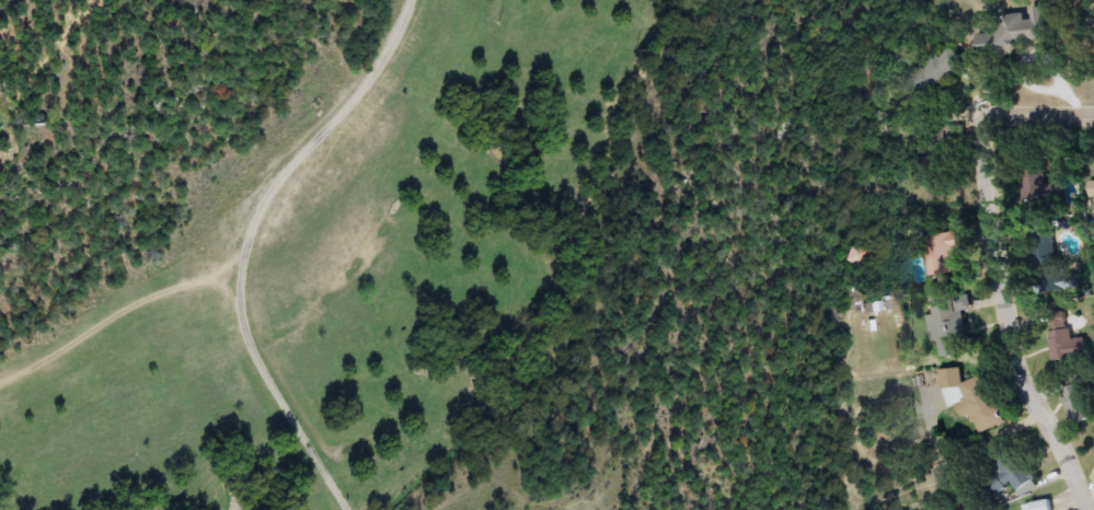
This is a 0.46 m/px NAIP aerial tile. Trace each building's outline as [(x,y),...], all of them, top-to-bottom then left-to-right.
[(979,56),(979,34),(1001,33),(1001,14),(1030,13),(1030,8),(1048,7),(1049,40),(1017,42),(1017,55),(979,56)] [(1026,170),(1047,170),(1047,184),(1063,184),(1064,207),(1027,208),(1026,170)] [(932,200),(932,179),(946,179),(946,200),(932,200)] [(958,233),(958,275),(932,275),(932,233),(958,233)] [(868,244),(859,267),(844,262),(854,237),(868,244)] [(938,341),(934,341),(929,298),(959,293),(968,352),(941,357),(938,341)] [(1090,358),(1056,361),(1050,310),(1068,308),(1071,338),(1087,337),(1090,358)] [(965,382),(986,374),(1004,424),(980,432),(972,413),(965,416),(959,404),(952,407),(938,373),(959,366),(965,382)] [(1083,382),(1093,412),(1093,419),(1074,426),(1062,390),(1083,382)] [(1039,482),(1020,494),(1014,484),(997,494),(981,467),(1017,445),(1039,482)] [(1050,500),(1052,509),(1025,509),(1024,505),(1050,500)]
